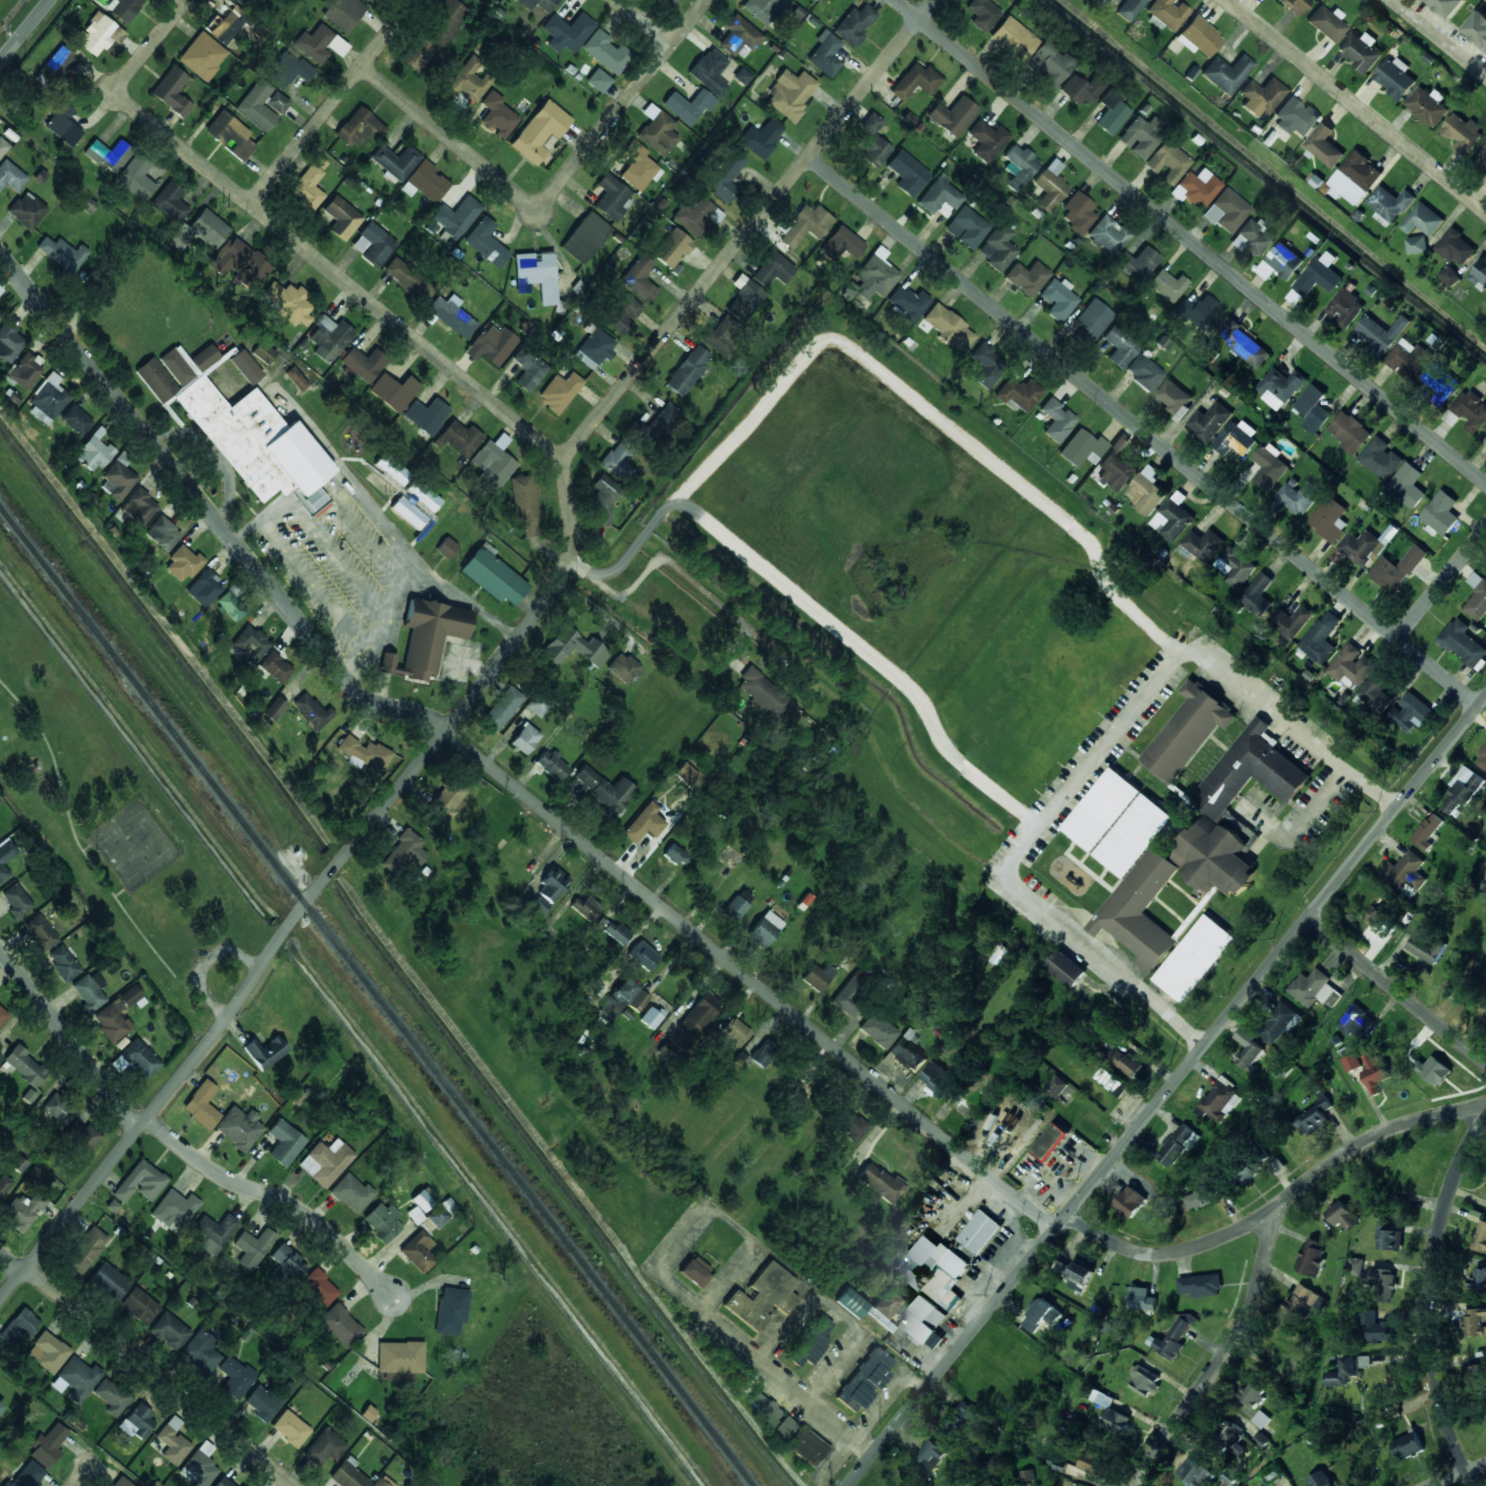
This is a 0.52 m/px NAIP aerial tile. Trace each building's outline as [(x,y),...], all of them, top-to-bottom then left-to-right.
[(104,9),(126,25),(144,0),(111,0),(104,9)] [(224,46),(249,17),(229,0),(227,0),(203,28),(224,46)] [(253,12),(263,0),(238,0),(253,12)] [(368,8),(358,0),(334,0),(321,15),(346,35),(368,8)] [(421,75),(455,27),(456,27),(468,10),(454,0),(444,0),(442,3),(441,3),(401,61),(421,75)] [(529,11),(535,4),(547,14),(559,0),(515,0),(529,11)] [(741,6),(767,29),(790,3),(787,0),(746,0),(741,6)] [(1001,14),(986,0),(972,0),(966,7),(976,17),(970,23),(983,34),(1001,14)] [(1114,13),(1127,23),(1147,0),(1125,0),(1114,13)] [(1176,0),(1154,0),(1145,11),(1172,33),(1190,11),(1176,1),(1177,0),(1176,0)] [(1298,16),(1309,0),(1275,0),(1298,16)] [(1452,19),(1467,0),(1428,0),(1452,19)] [(851,7),(832,33),(855,49),(865,35),(862,34),(877,14),(864,4),(858,12),(851,7)] [(1348,28),(1338,20),(1342,15),(1334,8),(1330,13),(1319,5),(1305,22),(1334,45),(1348,28)] [(1485,49),(1485,15),(1478,10),(1462,32),(1485,49)] [(97,58),(111,39),(119,45),(127,33),(96,12),(75,42),(97,58)] [(569,27),(551,14),(541,29),(552,37),(546,46),(557,54),(563,47),(574,55),(596,24),(579,12),(569,27)] [(724,27),(730,32),(719,45),(733,57),(743,45),(752,52),(764,38),(735,14),(724,27)] [(1192,53),(1195,49),(1208,58),(1223,37),(1193,15),(1175,40),(1192,53)] [(989,38),(1023,62),(1039,40),(1005,16),(989,38)] [(340,59),(349,46),(320,23),(310,36),(303,31),(292,45),(320,67),(331,52),(340,59)] [(842,43),(823,29),(815,40),(820,43),(807,62),(831,79),(842,64),(832,57),(842,43)] [(616,76),(633,55),(620,44),(617,47),(596,30),(581,48),(616,76)] [(177,60),(206,83),(229,54),(201,31),(177,60)] [(1381,54),(1372,48),(1377,40),(1367,33),(1363,38),(1352,31),(1338,52),(1368,73),(1381,54)] [(1075,64),(1060,50),(1047,38),(1023,64),(1051,90),(1075,64)] [(52,85),(76,60),(61,46),(38,71),(52,85)] [(688,73),(719,99),(729,87),(717,77),(728,62),(710,47),(688,73)] [(306,83),(316,71),(301,58),(297,63),(285,51),(263,76),(281,92),(296,75),(306,83)] [(443,88),(453,96),(459,89),(475,102),(493,80),(485,73),(480,80),(473,74),(482,63),(471,54),(443,88)] [(1214,56),(1200,75),(1228,97),(1254,64),(1241,54),(1230,68),(1214,56)] [(1388,57),(1373,77),(1389,89),(1387,92),(1401,102),(1417,81),(1406,72),(1410,67),(1398,57),(1394,62),(1388,57)] [(942,79),(926,66),(922,70),(912,62),(883,100),(895,109),(914,84),(929,96),(942,79)] [(150,94),(182,119),(193,106),(176,93),(189,78),(172,65),(150,94)] [(585,82),(602,94),(613,80),(596,68),(585,82)] [(744,87),(752,77),(740,68),(733,77),(744,87)] [(796,78),(784,69),(766,92),(772,96),(766,103),(794,125),(805,110),(800,106),(818,84),(801,71),(796,78)] [(1057,92),(1076,106),(1081,100),(1089,106),(1105,84),(1092,75),(1085,84),(1071,74),(1057,92)] [(1241,106),(1255,118),(1261,111),(1266,116),(1287,91),(1270,77),(1260,90),(1249,80),(1238,93),(1246,100),(1241,106)] [(266,134),(279,116),(280,116),(291,102),(259,78),(235,110),(266,134)] [(1449,110),(1441,103),(1446,96),(1436,89),(1432,94),(1420,85),(1405,105),(1434,129),(1449,110)] [(661,104),(689,128),(714,99),(701,88),(688,104),(673,91),(661,104)] [(504,140),(520,119),(501,104),(504,100),(491,90),(480,104),(489,110),(481,121),(496,133),(495,134),(504,140)] [(1131,111),(1107,90),(1096,101),(1106,109),(1093,123),(1108,136),(1131,111)] [(979,110),(961,95),(947,112),(936,104),(926,116),(955,140),(979,110)] [(1271,119),(1289,134),(1292,131),(1303,140),(1321,118),(1305,106),(1304,108),(1289,96),(1271,119)] [(535,167),(547,152),(540,146),(550,134),(557,139),(573,120),(547,99),(509,146),(535,167)] [(67,120),(74,112),(64,103),(44,127),(70,149),(83,133),(67,120)] [(676,124),(650,103),(641,113),(650,120),(636,136),(663,158),(679,138),(670,131),(676,124)] [(382,125),(359,105),(335,133),(355,150),(367,137),(369,139),(382,125)] [(242,162),(255,146),(246,138),(251,133),(221,110),(204,131),(224,147),(229,140),(235,145),(229,152),(242,162)] [(883,121),(870,112),(861,127),(865,130),(856,145),(865,151),(860,158),(877,170),(892,148),(874,136),(883,121)] [(1471,119),(1468,123),(1454,112),(1441,130),(1457,143),(1455,147),(1466,156),(1482,136),(1477,133),(1482,127),(1471,119)] [(1141,161),(1167,129),(1151,116),(1145,124),(1135,116),(1116,140),(1128,150),(1141,161)] [(763,161),(775,146),(772,143),(784,129),(770,118),(763,127),(755,121),(739,142),(763,161)] [(993,131),(979,120),(967,134),(979,143),(971,153),(986,165),(1011,136),(998,125),(993,131)] [(1334,130),(1323,121),(1303,146),(1333,170),(1346,154),(1327,139),(1334,130)] [(10,145),(0,137),(0,159),(10,145)] [(119,139),(110,151),(94,140),(83,154),(113,177),(133,150),(119,139)] [(645,156),(648,152),(633,139),(622,152),(633,160),(619,176),(639,193),(659,168),(645,156)] [(1171,187),(1192,162),(1164,139),(1143,165),(1155,174),(1163,165),(1169,170),(1161,179),(1171,187)] [(401,183),(422,157),(407,146),(397,158),(380,145),(370,159),(401,183)] [(1018,194),(1041,162),(1023,150),(1022,151),(1012,145),(1003,158),(1013,164),(1009,170),(1014,174),(1006,186),(1018,194)] [(1476,158),(1485,166),(1485,146),(1476,158)] [(728,205),(739,191),(728,183),(747,159),(733,148),(703,185),(728,205)] [(1384,172),(1355,149),(1329,183),(1334,187),(1330,193),(1338,199),(1342,195),(1357,206),(1384,172)] [(930,173),(898,150),(886,167),(901,178),(894,187),(912,199),(930,173)] [(143,176),(152,163),(136,152),(115,181),(144,202),(156,185),(143,176)] [(325,196),(313,185),(329,165),(318,156),(288,192),(312,212),(325,196)] [(1045,191),(1036,206),(1052,215),(1069,185),(1055,177),(1063,165),(1050,158),(1035,185),(1045,191)] [(17,193),(28,179),(4,159),(0,164),(0,191),(5,184),(17,193)] [(437,169),(423,159),(405,182),(435,204),(450,184),(434,172),(437,169)] [(1194,177),(1188,171),(1169,194),(1179,202),(1184,197),(1201,211),(1222,185),(1202,168),(1194,177)] [(625,210),(621,207),(632,191),(604,173),(596,186),(604,191),(593,208),(616,223),(625,210)] [(931,216),(942,202),(954,211),(965,198),(946,183),(949,179),(940,173),(916,203),(931,216)] [(177,200),(184,191),(169,180),(150,204),(178,226),(191,210),(177,200)] [(1399,198),(1381,185),(1367,202),(1378,211),(1374,216),(1390,228),(1415,196),(1406,189),(1399,198)] [(1251,209),(1225,187),(1202,215),(1228,236),(1251,209)] [(48,208),(24,191),(7,214),(32,231),(48,208)] [(1063,218),(1071,223),(1067,229),(1082,238),(1096,215),(1090,212),(1095,204),(1074,191),(1063,208),(1068,211),(1063,218)] [(336,194),(322,210),(335,221),(328,230),(344,242),(365,217),(336,194)] [(442,204),(430,220),(457,241),(483,207),(466,195),(453,213),(442,204)] [(689,210),(682,204),(671,218),(699,240),(712,222),(716,225),(724,215),(700,196),(689,210)] [(1410,235),(1417,225),(1432,237),(1445,220),(1421,200),(1400,227),(1410,235)] [(834,218),(815,205),(812,210),(803,204),(778,241),(793,250),(806,231),(819,240),(834,218)] [(944,230),(956,238),(956,239),(972,251),(990,226),(962,205),(944,230)] [(231,229),(203,208),(188,228),(184,225),(179,232),(188,239),(192,234),(215,251),(231,229)] [(612,231),(591,211),(559,245),(581,265),(612,231)] [(1114,258),(1131,235),(1104,214),(1086,237),(1114,258)] [(1275,241),(1265,233),(1268,229),(1249,215),(1234,237),(1263,258),(1275,241)] [(510,253),(488,236),(495,226),(482,216),(462,242),(498,269),(510,253)] [(398,245),(370,222),(350,246),(361,255),(360,256),(377,270),(398,245)] [(1018,251),(1005,241),(1012,233),(1000,223),(976,253),(1000,273),(1018,251)] [(818,251),(832,263),(843,251),(854,261),(866,246),(840,225),(818,251)] [(695,243),(672,227),(652,256),(671,269),(682,253),(686,256),(695,243)] [(1464,265),(1478,248),(1452,228),(1435,250),(1452,264),(1456,259),(1464,265)] [(273,266),(230,235),(209,264),(252,295),(273,266)] [(80,244),(75,251),(58,238),(54,244),(45,236),(35,248),(71,276),(90,252),(80,244)] [(1407,238),(1409,254),(1428,252),(1427,236),(1407,238)] [(1304,259),(1295,253),(1298,248),(1280,237),(1258,273),(1269,280),(1275,272),(1290,281),(1304,259)] [(882,299),(900,274),(882,261),(888,253),(878,245),(854,278),(859,281),(852,291),(866,301),(873,292),(882,299)] [(1122,252),(1113,265),(1142,284),(1160,257),(1143,246),(1134,260),(1122,252)] [(774,277),(784,285),(796,269),(772,250),(750,278),(764,289),(774,277)] [(1317,282),(1332,294),(1344,278),(1330,267),(1338,258),(1328,250),(1321,259),(1317,257),(1286,297),(1297,306),(1317,282)] [(515,255),(517,294),(530,293),(529,284),(540,283),(541,306),(557,305),(554,253),(515,255)] [(655,265),(641,254),(619,282),(648,305),(659,291),(644,279),(655,265)] [(382,272),(412,296),(424,280),(395,256),(382,272)] [(1484,292),(1485,289),(1485,257),(1468,279),(1484,292)] [(1031,299),(1051,274),(1035,261),(1026,271),(1015,262),(1003,278),(1031,299)] [(1439,274),(1450,288),(1462,278),(1451,265),(1439,274)] [(1174,281),(1160,269),(1147,284),(1170,304),(1189,283),(1179,275),(1174,281)] [(724,310),(742,325),(767,294),(740,273),(732,284),(739,291),(724,310)] [(1062,279),(1060,283),(1051,278),(1041,294),(1054,302),(1046,314),(1062,324),(1078,298),(1068,292),(1072,285),(1062,279)] [(259,299),(295,326),(298,322),(306,328),(313,318),(308,315),(313,307),(304,301),(308,296),(290,282),(284,290),(272,281),(259,299)] [(911,325),(931,300),(919,290),(913,297),(898,285),(884,302),(911,325)] [(1325,311),(1335,320),(1345,330),(1367,306),(1346,287),(1325,311)] [(632,323),(630,322),(642,307),(622,293),(601,321),(622,337),(632,323)] [(1199,330),(1219,307),(1204,294),(1193,307),(1184,299),(1175,310),(1199,330)] [(467,340),(478,322),(437,295),(426,312),(467,340)] [(1093,343),(1115,316),(1093,298),(1071,325),(1093,343)] [(920,321),(963,353),(977,335),(935,302),(920,321)] [(724,358),(745,330),(723,313),(702,342),(724,358)] [(318,346),(313,353),(330,365),(355,331),(340,320),(336,325),(322,314),(314,325),(317,327),(309,339),(318,346)] [(1389,332),(1367,314),(1354,331),(1384,356),(1412,321),(1403,314),(1389,332)] [(1260,369),(1273,351),(1227,319),(1214,337),(1260,369)] [(10,364),(27,342),(15,334),(19,329),(6,320),(0,328),(0,357),(10,364)] [(1102,337),(1115,350),(1107,359),(1120,371),(1141,347),(1115,323),(1102,337)] [(495,368),(520,341),(504,327),(498,333),(490,326),(483,333),(482,332),(463,352),(474,362),(481,355),(495,368)] [(615,343),(595,327),(573,356),(595,372),(611,351),(610,350),(615,343)] [(1417,368),(1429,352),(1419,343),(1416,347),(1403,337),(1385,362),(1399,373),(1408,361),(1417,368)] [(277,354),(263,341),(252,352),(266,365),(277,354)] [(180,382),(157,353),(170,343),(193,371),(180,382)] [(976,360),(965,375),(988,390),(1007,362),(979,343),(970,356),(976,360)] [(707,367),(703,364),(710,356),(697,345),(664,383),(681,398),(707,367)] [(549,369),(522,346),(511,359),(525,371),(514,383),(528,394),(549,369)] [(374,348),(367,358),(351,347),(340,362),(346,367),(344,370),(368,387),(389,358),(374,348)] [(229,360),(251,387),(264,376),(242,349),(229,360)] [(27,392),(45,362),(25,350),(5,381),(13,386),(14,383),(27,392)] [(177,384),(161,397),(134,365),(151,351),(177,384)] [(1463,386),(1431,364),(1419,382),(1451,404),(1463,386)] [(1289,378),(1274,366),(1254,390),(1280,412),(1307,379),(1296,369),(1289,378)] [(584,382),(571,372),(564,381),(555,375),(536,398),(558,415),(584,382)] [(62,379),(53,373),(24,409),(47,427),(72,397),(57,385),(62,379)] [(368,391),(398,415),(421,386),(407,376),(399,386),(382,373),(368,391)] [(1004,404),(1007,400),(1026,414),(1044,391),(1028,379),(1021,387),(1009,377),(994,397),(1004,404)] [(1183,408),(1184,409),(1193,398),(1170,378),(1155,395),(1178,415),(1183,408)] [(1319,404),(1327,394),(1312,383),(1294,406),(1308,417),(1302,425),(1316,435),(1332,414),(1319,404)] [(1454,426),(1463,414),(1470,419),(1464,427),(1475,435),(1485,422),(1485,404),(1482,401),(1483,399),(1469,387),(1444,418),(1454,426)] [(1061,406),(1049,397),(1039,410),(1052,420),(1043,433),(1058,445),(1077,419),(1060,407),(1061,406)] [(449,413),(433,400),(426,409),(415,400),(403,415),(430,437),(449,413)] [(1208,444),(1234,414),(1219,400),(1206,415),(1200,409),(1186,424),(1208,444)] [(681,413),(665,402),(648,428),(635,420),(630,428),(658,447),(681,413)] [(82,437),(94,422),(72,404),(60,420),(82,437)] [(1356,457),(1374,431),(1342,410),(1328,430),(1345,442),(1342,447),(1356,457)] [(291,418),(331,467),(299,493),(260,443),(291,418)] [(485,437),(470,426),(466,430),(452,420),(438,437),(467,460),(485,437)] [(1257,441),(1252,437),(1257,431),(1244,420),(1239,426),(1233,421),(1213,446),(1226,456),(1233,447),(1245,456),(1257,441)] [(115,452),(100,438),(106,432),(100,426),(73,456),(94,475),(115,452)] [(1096,440),(1076,428),(1058,456),(1077,468),(1083,459),(1095,466),(1109,444),(1098,437),(1096,440)] [(470,462),(483,472),(481,474),(498,488),(517,464),(501,451),(510,440),(502,433),(493,444),(487,440),(470,462)] [(1390,445),(1378,435),(1358,460),(1386,483),(1404,461),(1388,448),(1390,445)] [(624,483),(634,470),(625,464),(635,450),(619,438),(599,465),(624,483)] [(1278,457),(1282,452),(1270,443),(1267,448),(1262,444),(1252,458),(1263,466),(1254,479),(1270,492),(1290,466),(1278,457)] [(1103,471),(1099,476),(1120,493),(1138,471),(1111,449),(1097,466),(1103,471)] [(121,503),(138,477),(125,468),(132,458),(122,451),(98,487),(121,503)] [(390,508),(417,531),(427,520),(432,524),(438,517),(433,513),(439,506),(407,480),(411,475),(384,453),(374,465),(383,473),(378,479),(399,497),(390,508)] [(1424,473),(1407,461),(1391,482),(1405,493),(1400,500),(1414,510),(1427,494),(1415,485),(1424,473)] [(1159,471),(1149,463),(1124,495),(1150,516),(1169,492),(1153,479),(1159,471)] [(514,519),(522,518),(524,538),(539,536),(532,475),(509,478),(514,519)] [(611,526),(612,490),(612,477),(596,476),(595,489),(593,489),(591,525),(611,526)] [(1322,491),(1309,481),(1300,492),(1295,488),(1299,482),(1292,477),(1276,498),(1301,517),(1322,491)] [(143,529),(160,506),(138,488),(120,511),(143,529)] [(1180,505),(1187,497),(1178,489),(1151,523),(1160,530),(1159,532),(1174,543),(1195,517),(1180,505)] [(1420,516),(1445,537),(1460,518),(1451,510),(1458,502),(1443,489),(1420,516)] [(1308,523),(1335,543),(1350,524),(1342,518),(1348,509),(1329,495),(1308,523)] [(168,552),(183,533),(160,515),(145,535),(168,552)] [(1364,574),(1398,529),(1392,524),(1380,539),(1367,529),(1360,539),(1351,532),(1336,552),(1364,574)] [(1203,538),(1193,530),(1178,550),(1185,555),(1189,550),(1207,564),(1225,540),(1210,529),(1203,538)] [(448,561),(459,547),(447,537),(435,551),(448,561)] [(1369,574),(1388,589),(1391,586),(1398,591),(1428,552),(1416,543),(1398,566),(1384,555),(1369,574)] [(165,569),(182,585),(205,560),(197,553),(194,557),(181,544),(168,558),(172,562),(165,569)] [(1214,564),(1227,577),(1225,579),(1237,590),(1257,569),(1232,545),(1214,564)] [(499,603),(503,599),(513,607),(530,586),(478,546),(459,572),(499,603)] [(225,587),(206,569),(185,592),(205,610),(225,587)] [(1274,580),(1263,571),(1238,600),(1260,618),(1272,603),(1262,594),(1274,580)] [(1478,591),(1464,609),(1480,621),(1485,614),(1485,580),(1475,571),(1467,582),(1478,591)] [(235,623),(247,613),(228,591),(216,602),(235,623)] [(442,636),(467,640),(472,610),(409,600),(404,627),(410,628),(404,668),(395,666),(397,655),(383,653),(379,674),(427,681),(428,674),(436,676),(442,636)] [(1315,615),(1303,604),(1292,617),(1282,608),(1270,621),(1292,640),(1315,615)] [(1337,647),(1327,640),(1342,620),(1328,609),(1299,648),(1323,666),(1337,647)] [(1466,633),(1471,627),(1457,616),(1437,641),(1450,652),(1452,650),(1475,669),(1485,655),(1485,648),(1466,633)] [(569,649),(598,669),(610,652),(589,638),(587,642),(561,624),(540,655),(557,667),(569,649)] [(231,646),(258,663),(272,642),(245,625),(231,646)] [(1363,653),(1363,652),(1350,642),(1328,671),(1352,689),(1356,683),(1360,687),(1378,664),(1363,653)] [(294,670),(272,650),(258,665),(281,685),(294,670)] [(643,669),(620,652),(606,671),(628,688),(643,669)] [(779,721),(794,701),(748,667),(740,678),(744,681),(736,690),(779,721)] [(1383,691),(1390,680),(1375,670),(1358,696),(1384,714),(1394,698),(1383,691)] [(1141,760),(1173,785),(1219,724),(1227,730),(1239,714),(1192,677),(1180,691),(1189,698),(1141,760)] [(523,695),(506,685),(483,724),(500,734),(523,695)] [(555,700),(539,689),(525,708),(541,719),(555,700)] [(1410,733),(1417,724),(1422,728),(1435,711),(1411,691),(1399,706),(1397,705),(1388,716),(1410,733)] [(336,716),(330,707),(322,713),(307,692),(292,702),(313,732),(336,716)] [(288,705),(278,697),(263,714),(273,722),(288,705)] [(1191,802),(1207,813),(1198,826),(1190,830),(1170,857),(1184,867),(1190,879),(1209,893),(1215,885),(1230,896),(1238,892),(1242,895),(1256,876),(1249,861),(1240,855),(1246,846),(1239,830),(1248,826),(1228,811),(1253,777),(1290,804),(1312,775),(1274,747),(1277,742),(1266,734),(1272,725),(1257,714),(1191,802)] [(510,743),(526,756),(542,736),(526,723),(510,743)] [(391,754),(369,740),(365,747),(346,735),(336,750),(348,757),(346,761),(359,769),(363,762),(380,773),(391,754)] [(546,749),(535,763),(558,782),(570,768),(546,749)] [(674,774),(690,787),(700,775),(684,762),(674,774)] [(619,777),(614,786),(582,766),(571,784),(620,814),(636,788),(619,777)] [(1455,818),(1484,778),(1466,766),(1438,806),(1455,818)] [(464,803),(460,800),(467,792),(452,780),(432,805),(450,820),(464,803)] [(1095,856),(1125,878),(1087,929),(1098,937),(1104,928),(1142,956),(1136,964),(1151,975),(1179,939),(1145,914),(1181,866),(1153,845),(1174,817),(1143,793),(1095,856)] [(1092,853),(1118,822),(1088,797),(1062,828),(1092,853)] [(666,824),(655,814),(659,809),(650,801),(622,834),(634,844),(645,831),(655,838),(666,824)] [(1412,840),(1425,850),(1445,821),(1432,812),(1412,840)] [(428,855),(419,848),(424,842),(406,828),(397,839),(400,841),(381,865),(392,874),(405,857),(418,868),(428,855)] [(3,865),(19,852),(9,839),(0,846),(0,884),(11,875),(3,865)] [(689,858),(673,843),(664,853),(680,868),(689,858)] [(1426,861),(1411,849),(1396,866),(1391,862),(1382,873),(1413,898),(1428,880),(1418,871),(1426,861)] [(538,893),(551,904),(571,880),(554,866),(540,883),(544,886),(538,893)] [(0,894),(16,919),(33,908),(17,883),(0,894)] [(753,897),(740,889),(723,914),(736,923),(753,897)] [(602,907),(588,895),(582,903),(576,899),(570,906),(590,922),(602,907)] [(550,905),(539,896),(529,909),(540,918),(550,905)] [(1385,933),(1394,922),(1374,905),(1365,917),(1385,933)] [(784,924),(767,911),(746,937),(763,950),(784,924)] [(1185,1004),(1237,937),(1206,913),(1154,980),(1185,1004)] [(44,953),(59,941),(39,914),(23,926),(44,953)] [(611,919),(602,931),(623,946),(632,935),(611,919)] [(1446,946),(1416,930),(1406,949),(1436,965),(1446,946)] [(628,955),(648,972),(661,957),(640,940),(628,955)] [(65,950),(62,945),(47,954),(64,984),(82,973),(74,959),(78,956),(72,946),(65,950)] [(1045,970),(1075,989),(1087,969),(1057,951),(1045,970)] [(826,964),(821,971),(813,965),(801,979),(818,993),(835,972),(826,964)] [(1333,1009),(1344,995),(1328,983),(1331,978),(1317,967),(1309,977),(1302,972),(1287,991),(1310,1008),(1318,998),(1333,1009)] [(106,985),(94,970),(71,988),(91,1013),(107,1000),(99,990),(106,985)] [(870,994),(852,977),(830,1001),(848,1017),(870,994)] [(598,1008),(612,1020),(640,990),(626,978),(598,1008)] [(146,1003),(136,985),(118,995),(126,1009),(136,1003),(138,1008),(146,1003)] [(651,998),(641,990),(628,1006),(638,1014),(651,998)] [(722,1003),(708,992),(674,1034),(688,1045),(722,1003)] [(94,1016),(101,1025),(97,1028),(111,1045),(132,1029),(119,1012),(124,1007),(117,998),(94,1016)] [(1298,1012),(1281,999),(1257,1032),(1274,1045),(1298,1012)] [(1352,1032),(1365,1042),(1379,1022),(1353,1003),(1337,1025),(1350,1035),(1352,1032)] [(651,1005),(639,1020),(652,1031),(664,1016),(651,1005)] [(0,1008),(0,1026),(9,1016),(0,1008)] [(858,1029),(885,1051),(899,1033),(873,1011),(858,1029)] [(739,1048),(751,1031),(732,1018),(720,1035),(739,1048)] [(1235,1038),(1246,1046),(1235,1061),(1250,1071),(1266,1050),(1254,1042),(1257,1036),(1244,1026),(1235,1038)] [(262,1048),(254,1039),(242,1048),(262,1072),(289,1050),(277,1036),(262,1048)] [(914,1075),(928,1058),(901,1037),(887,1054),(914,1075)] [(162,1064),(135,1038),(119,1055),(146,1081),(162,1064)] [(763,1069),(777,1048),(764,1039),(750,1059),(763,1069)] [(48,1073),(26,1056),(29,1052),(16,1043),(2,1063),(36,1088),(48,1073)] [(1128,1054),(1128,1055),(1115,1047),(1107,1060),(1136,1078),(1145,1064),(1128,1054)] [(742,1070),(750,1060),(739,1052),(732,1062),(742,1070)] [(1342,1059),(1349,1073),(1362,1066),(1356,1052),(1342,1059)] [(1373,1096),(1381,1093),(1378,1084),(1391,1079),(1383,1057),(1375,1060),(1371,1052),(1363,1055),(1368,1069),(1363,1071),(1373,1096)] [(1427,1064),(1420,1060),(1414,1069),(1442,1088),(1454,1069),(1432,1056),(1427,1064)] [(957,1082),(934,1061),(920,1076),(930,1085),(926,1088),(940,1101),(957,1082)] [(1122,1097),(1130,1086),(1103,1067),(1095,1078),(1122,1097)] [(1057,1100),(1069,1084),(1056,1074),(1043,1091),(1057,1100)] [(1196,1108),(1218,1127),(1244,1096),(1223,1077),(1196,1108)] [(217,1089),(205,1079),(181,1109),(209,1131),(221,1116),(206,1104),(217,1089)] [(32,1105),(38,1095),(28,1089),(22,1099),(32,1105)] [(306,1096),(299,1091),(291,1101),(298,1107),(306,1096)] [(64,1126),(77,1112),(55,1092),(42,1106),(64,1126)] [(1333,1106),(1327,1097),(1294,1117),(1306,1137),(1330,1122),(1323,1112),(1333,1106)] [(256,1121),(259,1116),(250,1109),(245,1116),(232,1105),(214,1130),(244,1153),(264,1128),(256,1121)] [(856,1144),(868,1125),(849,1112),(837,1131),(856,1144)] [(63,1133),(86,1155),(100,1139),(78,1118),(63,1133)] [(307,1141),(278,1118),(267,1133),(278,1142),(267,1156),(285,1169),(307,1141)] [(1033,1153),(1048,1163),(1068,1131),(1053,1122),(1033,1153)] [(1199,1134),(1182,1123),(1158,1159),(1175,1170),(1199,1134)] [(297,1165),(325,1190),(356,1156),(337,1138),(327,1149),(319,1142),(297,1165)] [(28,1163),(19,1156),(11,1166),(20,1173),(28,1163)] [(169,1180),(142,1158),(112,1195),(123,1204),(135,1190),(151,1202),(169,1180)] [(1276,1176),(1287,1168),(1280,1158),(1269,1166),(1276,1176)] [(891,1206),(907,1185),(894,1175),(891,1179),(868,1162),(856,1178),(872,1191),(867,1198),(874,1203),(879,1197),(891,1206)] [(1238,1177),(1244,1184),(1258,1172),(1253,1166),(1238,1177)] [(356,1216),(376,1193),(366,1185),(363,1188),(347,1173),(330,1192),(356,1216)] [(2,1174),(0,1177),(0,1201),(14,1183),(2,1174)] [(1114,1205),(1131,1219),(1148,1200),(1130,1185),(1114,1205)] [(1190,1212),(1217,1200),(1211,1185),(1184,1197),(1190,1212)] [(411,1200),(415,1204),(406,1213),(415,1223),(437,1202),(424,1188),(411,1200)] [(150,1216),(168,1228),(174,1220),(184,1227),(201,1202),(189,1194),(185,1200),(169,1189),(150,1216)] [(29,1201),(18,1194),(1,1218),(23,1234),(38,1214),(39,1214),(49,1200),(36,1191),(29,1201)] [(1325,1213),(1337,1227),(1341,1223),(1349,1231),(1360,1220),(1340,1199),(1325,1213)] [(361,1219),(385,1245),(403,1228),(395,1220),(398,1217),(382,1200),(361,1219)] [(436,1229),(451,1219),(441,1205),(426,1215),(436,1229)] [(980,1256),(1004,1227),(982,1209),(958,1239),(980,1256)] [(238,1221),(226,1214),(219,1225),(202,1215),(192,1233),(199,1237),(195,1244),(217,1257),(238,1221)] [(1386,1229),(1387,1220),(1380,1219),(1376,1248),(1402,1251),(1404,1231),(1386,1229)] [(1482,1220),(1472,1247),(1485,1252),(1485,1221),(1482,1220)] [(109,1239),(93,1227),(65,1262),(81,1275),(109,1239)] [(237,1263),(254,1273),(276,1234),(264,1228),(257,1240),(241,1231),(233,1246),(244,1252),(237,1263)] [(434,1244),(420,1230),(398,1251),(422,1275),(436,1261),(427,1251),(434,1244)] [(953,1312),(964,1297),(952,1289),(971,1264),(943,1243),(941,1246),(925,1234),(909,1257),(896,1248),(886,1263),(953,1312)] [(1326,1244),(1307,1239),(1298,1271),(1319,1277),(1324,1262),(1321,1261),(1326,1244)] [(296,1279),(307,1264),(280,1244),(269,1259),(296,1279)] [(713,1272),(693,1255),(679,1272),(699,1289),(713,1272)] [(1364,1259),(1350,1257),(1348,1275),(1362,1276),(1364,1259)] [(798,1282),(769,1260),(749,1287),(756,1293),(750,1301),(735,1290),(722,1306),(757,1333),(769,1317),(764,1314),(771,1305),(786,1316),(799,1300),(790,1293),(798,1282)] [(89,1280),(117,1302),(132,1283),(103,1261),(89,1280)] [(1085,1293),(1095,1270),(1076,1262),(1066,1285),(1085,1293)] [(325,1309),(340,1292),(314,1268),(299,1285),(325,1309)] [(1393,1302),(1395,1269),(1372,1268),(1371,1284),(1381,1285),(1380,1301),(1393,1302)] [(1477,1268),(1476,1279),(1470,1279),(1469,1288),(1485,1289),(1485,1268),(1477,1268)] [(1193,1297),(1222,1296),(1221,1275),(1178,1277),(1179,1294),(1193,1294),(1193,1297)] [(1329,1299),(1299,1283),(1286,1308),(1310,1320),(1316,1308),(1323,1312),(1329,1299)] [(145,1327),(161,1307),(136,1286),(119,1305),(145,1327)] [(1157,1310),(1157,1297),(1150,1297),(1150,1288),(1130,1287),(1129,1309),(1157,1310)] [(436,1334),(459,1337),(460,1324),(466,1325),(470,1291),(440,1288),(436,1334)] [(858,1319),(864,1312),(882,1326),(901,1301),(885,1289),(872,1307),(846,1288),(835,1302),(858,1319)] [(936,1351),(946,1338),(937,1331),(949,1315),(922,1295),(901,1324),(936,1351)] [(1063,1314),(1044,1298),(1022,1323),(1034,1333),(1046,1320),(1053,1326),(1063,1314)] [(365,1332),(337,1303),(318,1320),(346,1350),(365,1332)] [(40,1321),(21,1307),(0,1336),(0,1340),(11,1347),(22,1332),(29,1337),(40,1321)] [(1466,1337),(1485,1336),(1485,1309),(1465,1309),(1466,1337)] [(1377,1310),(1363,1310),(1363,1325),(1368,1325),(1368,1341),(1394,1341),(1394,1322),(1377,1322),(1377,1310)] [(1165,1342),(1153,1334),(1147,1343),(1175,1361),(1185,1345),(1181,1343),(1197,1318),(1185,1311),(1165,1342)] [(149,1333),(179,1351),(192,1330),(162,1312),(149,1333)] [(833,1324),(821,1315),(794,1350),(813,1364),(830,1341),(824,1337),(833,1324)] [(212,1350),(219,1342),(201,1327),(180,1353),(208,1376),(222,1357),(212,1350)] [(72,1351),(44,1330),(26,1354),(53,1375),(72,1351)] [(424,1373),(423,1342),(377,1343),(378,1372),(385,1372),(385,1382),(415,1381),(414,1374),(424,1373)] [(856,1414),(876,1388),(878,1390),(890,1373),(887,1371),(895,1361),(874,1346),(835,1398),(856,1414)] [(90,1369),(72,1356),(49,1386),(60,1394),(67,1385),(74,1390),(68,1397),(79,1406),(104,1372),(94,1365),(90,1369)] [(237,1401),(258,1374),(246,1365),(244,1368),(228,1356),(217,1370),(228,1379),(221,1389),(237,1401)] [(1371,1356),(1341,1357),(1342,1372),(1326,1372),(1326,1386),(1346,1386),(1346,1376),(1360,1376),(1360,1368),(1371,1368),(1371,1356)] [(1485,1384),(1485,1363),(1467,1367),(1471,1387),(1485,1384)] [(1163,1377),(1139,1364),(1132,1376),(1136,1378),(1130,1387),(1151,1399),(1163,1377)] [(132,1400),(106,1376),(92,1391),(109,1407),(105,1411),(114,1419),(132,1400)] [(1257,1408),(1266,1391),(1250,1382),(1246,1390),(1242,1388),(1237,1397),(1257,1408)] [(257,1413),(255,1416),(265,1424),(288,1395),(283,1391),(276,1399),(258,1385),(244,1402),(257,1413)] [(1106,1407),(1111,1397),(1097,1390),(1092,1399),(1106,1407)] [(746,1403),(774,1427),(784,1415),(756,1391),(746,1403)] [(158,1420),(137,1404),(119,1427),(140,1443),(158,1420)] [(1102,1424),(1123,1436),(1133,1419),(1112,1408),(1102,1424)] [(270,1428),(297,1449),(311,1430),(285,1409),(270,1428)] [(1252,1421),(1263,1429),(1271,1419),(1261,1410),(1252,1421)] [(192,1447),(175,1432),(183,1423),(173,1415),(155,1437),(167,1447),(161,1455),(175,1467),(192,1447)] [(797,1427),(786,1416),(772,1430),(784,1441),(797,1427)] [(61,1453),(56,1448),(69,1433),(56,1422),(43,1438),(38,1434),(29,1445),(34,1449),(29,1456),(47,1470),(61,1453)] [(1244,1430),(1230,1423),(1218,1447),(1240,1458),(1245,1447),(1238,1444),(1244,1430)] [(813,1468),(829,1447),(799,1426),(784,1447),(813,1468)] [(319,1467),(328,1457),(334,1462),(348,1447),(326,1428),(303,1453),(319,1467)] [(1399,1461),(1424,1450),(1416,1431),(1390,1443),(1399,1461)] [(910,1464),(927,1477),(947,1453),(931,1439),(910,1464)] [(1079,1467),(1096,1475),(1105,1456),(1087,1448),(1079,1467)] [(358,1463),(348,1455),(329,1478),(339,1485),(369,1485),(372,1483),(354,1468),(358,1463)] [(1191,1456),(1177,1475),(1192,1485),(1207,1485),(1216,1474),(1191,1456)] [(45,1471),(30,1459),(10,1485),(6,1482),(2,1485),(33,1485),(45,1471)] [(1021,1471),(1021,1481),(1034,1480),(1033,1470),(1021,1471)] [(1311,1485),(1333,1485),(1326,1470),(1307,1478),(1311,1485)] [(121,1475),(112,1485),(134,1485),(121,1475)] [(222,1477),(215,1485),(234,1485),(222,1477)]
